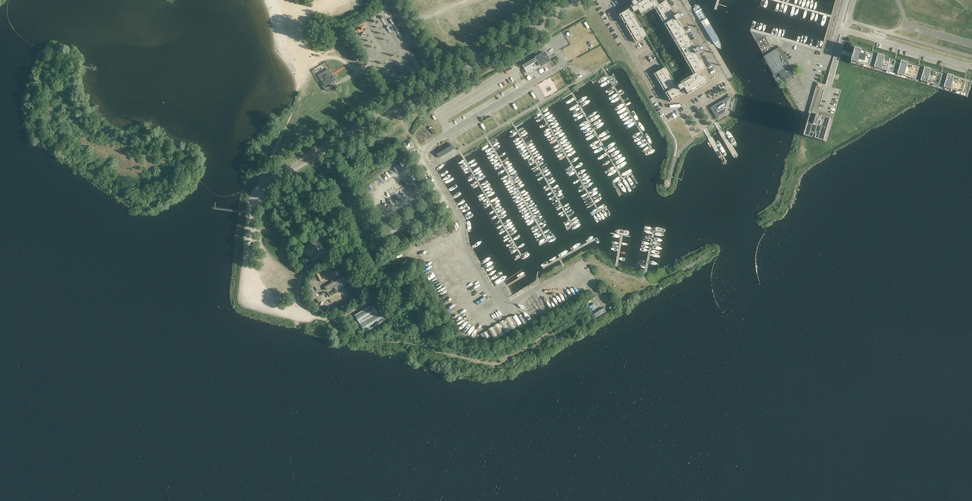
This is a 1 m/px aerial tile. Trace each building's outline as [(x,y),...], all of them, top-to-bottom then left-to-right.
[(618,15),(624,24),(629,34),(635,43),(646,37),(647,36),(642,26),(636,17),(633,13),(638,10),(641,16),(650,10),(654,8),(658,5),(655,0),(638,0),(638,2),(637,3),(635,0),(634,0),(631,0),(632,2),(631,2),(632,5),(630,7),(626,9),(627,10),(618,15)] [(665,1),(658,5),(654,8),(673,41),(685,34),(680,26),(682,26),(680,23),(679,21),(678,22),(677,20),(680,18),(680,17),(682,15),(681,13),(678,14),(678,13),(674,16),(665,1)] [(690,43),(685,34),(673,41),(693,75),(698,72),(705,68),(696,53),(700,51),(699,50),(702,49),(700,46),(698,48),(697,47),(694,49),(693,47),(694,46),(693,45),(691,42),(690,43)] [(853,57),(851,63),(863,67),(874,70),(879,54),(873,52),(876,43),(874,43),(872,52),(867,51),(856,47),(854,54),(853,57)] [(780,47),(772,52),(773,53),(767,57),(770,63),(767,64),(768,64),(774,74),(781,70),(782,72),(780,73),(783,80),(786,79),(786,80),(787,80),(786,79),(788,78),(788,79),(794,76),(791,70),(789,68),(791,67),(789,68),(788,66),(790,66),(783,53),(782,53),(782,52),(783,51),(780,47)] [(879,54),(874,70),(886,74),(898,77),(902,61),(896,59),(899,50),(897,49),(895,59),(891,58),(879,54)] [(536,57),(535,56),(534,55),(532,56),(533,58),(533,59),(523,65),(528,72),(540,65),(541,65),(539,62),(543,60),(544,63),(545,62),(549,60),(544,52),(536,57)] [(902,61),(898,77),(909,80),(921,84),(925,68),(919,66),(922,56),(920,56),(918,65),(914,64),(902,61)] [(925,68),(921,84),(931,87),(932,87),(936,88),(938,89),(940,89),(944,90),(949,74),(942,72),(945,63),(944,63),(941,72),(937,71),(925,68)] [(676,85),(665,67),(653,74),(670,102),(682,95),(679,90),(684,88),(688,94),(704,85),(704,84),(707,82),(703,75),(700,77),(698,72),(693,75),(676,85)] [(322,82),(325,86),(330,83),(335,80),(333,76),(332,76),(328,70),(319,75),(323,81),(322,82)] [(967,70),(964,79),(949,74),(944,90),(967,97),(971,81),(966,78),(968,70),(967,70)] [(803,133),(807,134),(807,137),(815,139),(817,135),(818,136),(819,136),(817,140),(826,143),(833,120),(834,116),(841,90),(832,87),(830,86),(825,85),(817,82),(802,135),(802,136),(803,133)] [(714,105),(710,108),(713,114),(715,113),(718,119),(726,114),(727,109),(729,110),(728,110),(734,112),(737,99),(732,97),(732,98),(730,98),(730,97),(714,106),(714,105)] [(447,148),(445,148),(437,153),(441,159),(455,150),(452,144),(447,148)] [(305,246),(312,257),(325,249),(319,238),(305,246)] [(346,274),(324,287),(329,295),(351,283),(346,274)] [(373,304),(369,307),(366,309),(355,315),(360,324),(363,322),(368,330),(387,319),(381,311),(378,313),(373,304)] [(604,308),(602,308),(593,314),(596,318),(606,312),(604,308)] [(513,316),(487,330),(493,340),(519,326),(513,316)]
